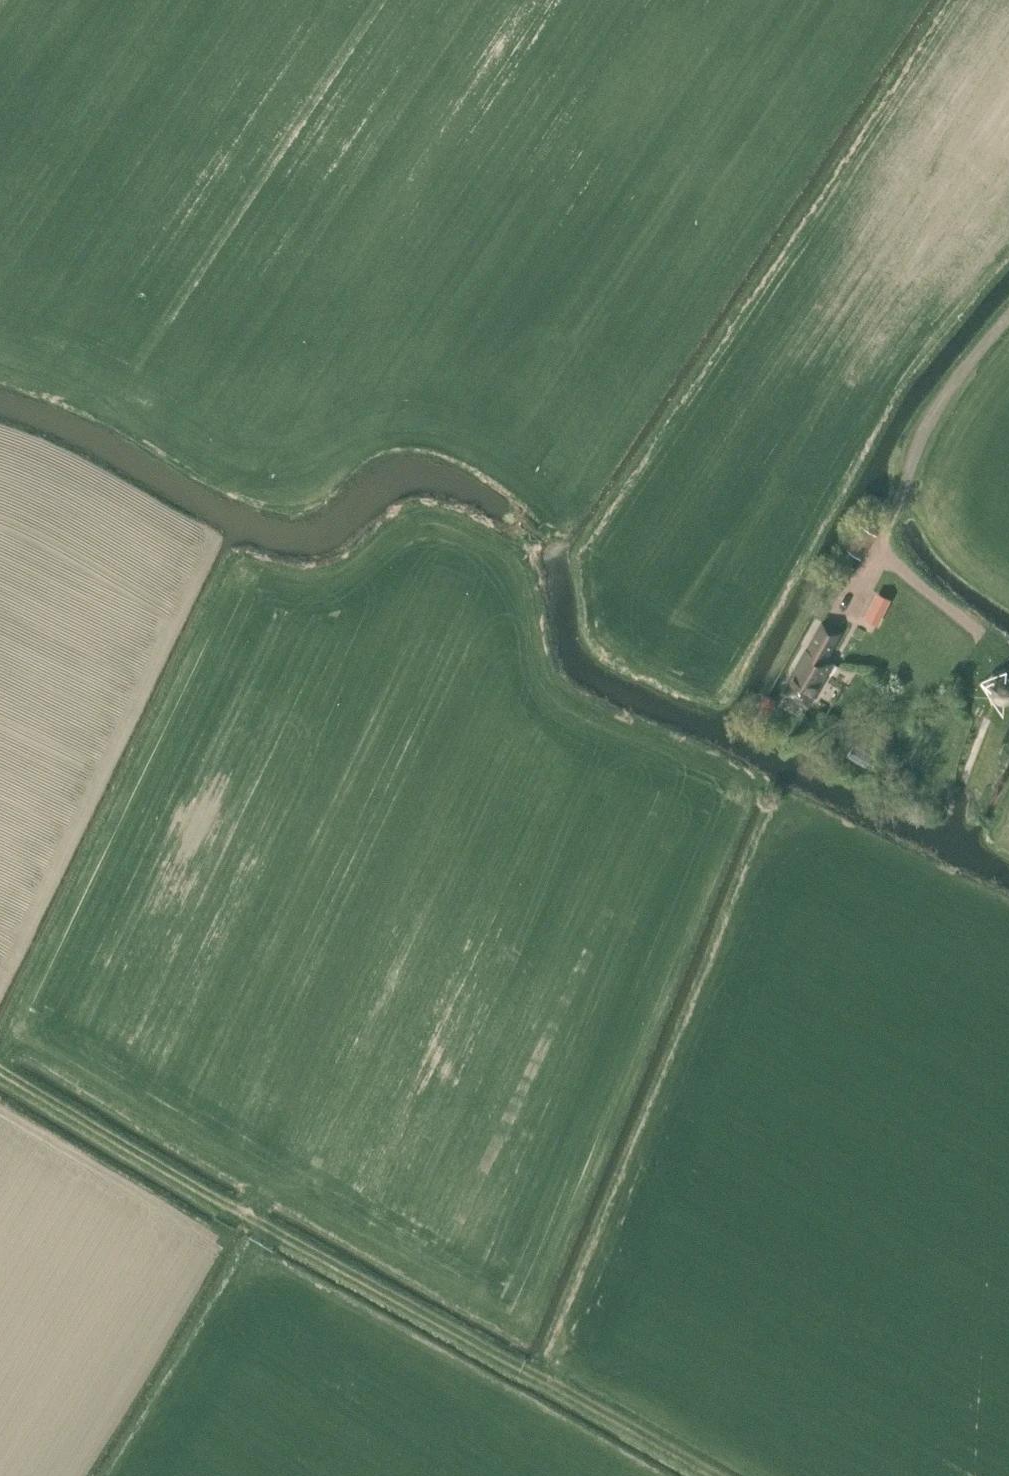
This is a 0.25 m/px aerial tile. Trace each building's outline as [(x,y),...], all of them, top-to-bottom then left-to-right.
[(860,559),(877,531),(863,523),(846,551),(860,559)] [(869,603),(862,616),(867,619),(876,623),(883,610),(869,603)] [(805,704),(830,661),(824,657),(840,629),(822,619),(814,632),(806,647),(781,690),(805,704)] [(1008,697),(1008,669),(1004,666),(992,671),(986,682),(991,694),(1002,700),(1008,697)] [(777,700),(766,694),(758,709),(769,715),(777,700)]
